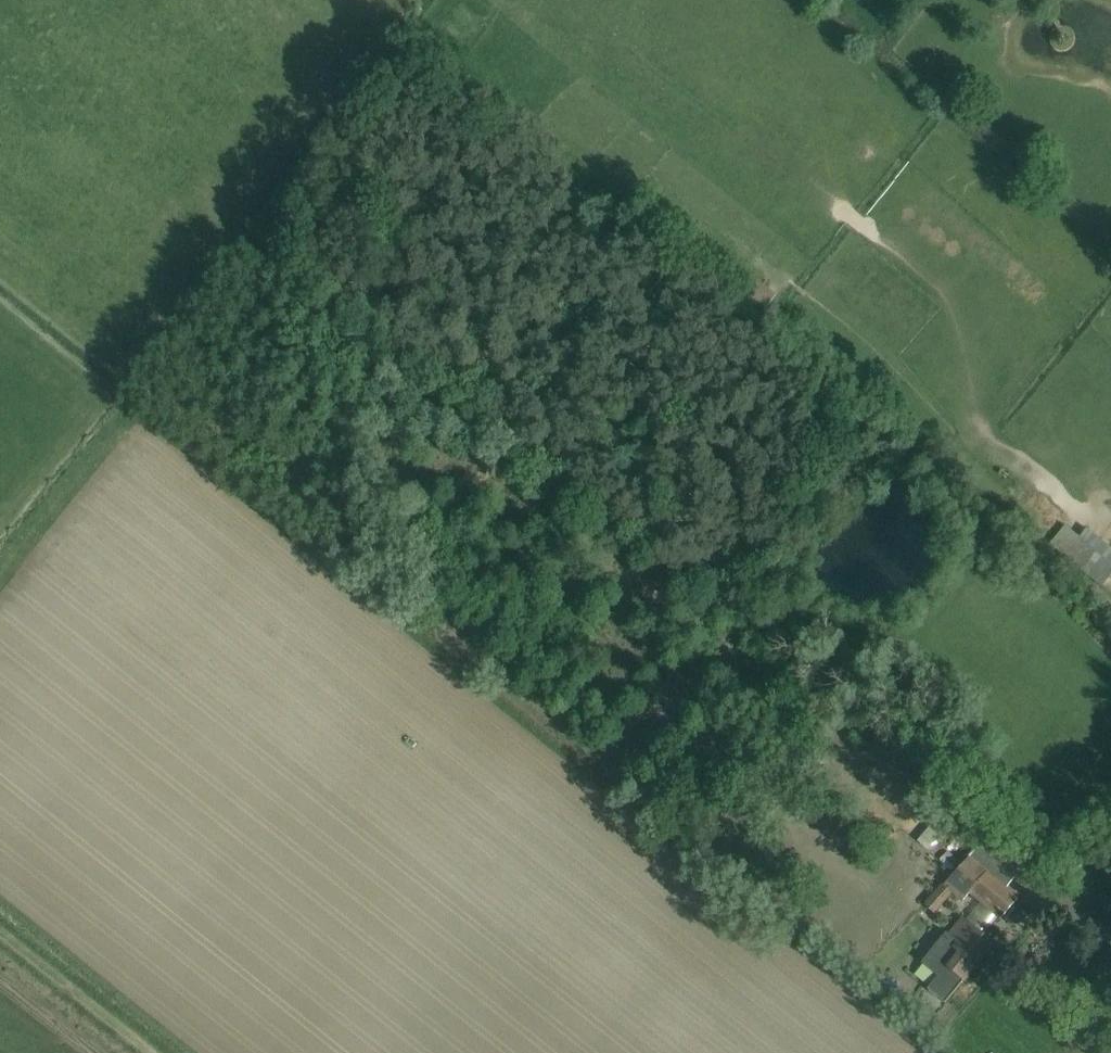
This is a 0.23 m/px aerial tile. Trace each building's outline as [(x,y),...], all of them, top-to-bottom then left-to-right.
[(765,309),(768,306),(776,296),(749,274),(741,284),(738,287),(765,309)] [(1049,545),(1064,557),(1062,558),(1087,579),(1094,584),(1100,589),(1110,576),(1110,565),(1104,558),(1109,547),(1087,529),(1080,537),(1065,526),(1049,545)] [(1085,865),(1098,853),(1088,842),(1075,853),(1085,865)] [(970,857),(944,885),(943,884),(924,905),(935,914),(953,894),(962,902),(969,894),(980,904),(967,920),(963,916),(948,935),(946,933),(922,963),(939,976),(928,989),(945,1003),(963,981),(965,983),(997,944),(984,934),(997,918),(1000,920),(1019,898),(1006,888),(1015,878),(978,847),(970,857)]
